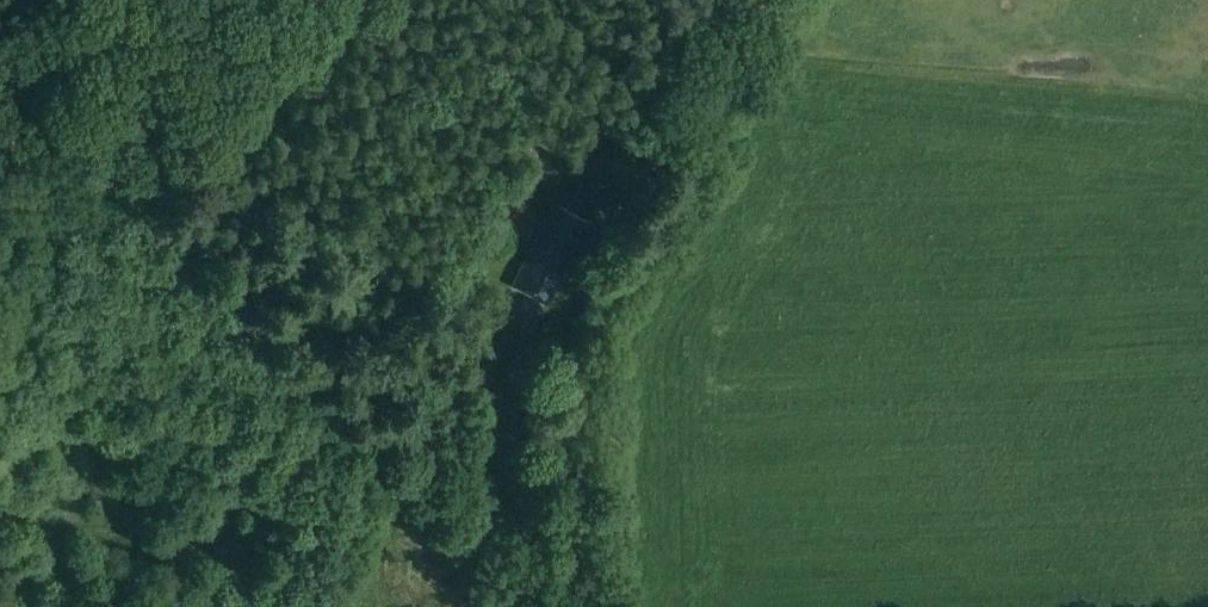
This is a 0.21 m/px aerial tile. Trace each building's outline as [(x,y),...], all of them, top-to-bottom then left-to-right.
[(554,202),(522,264),(512,283),(546,302),(557,283),(573,251),(578,254),(594,223),(554,202)]
